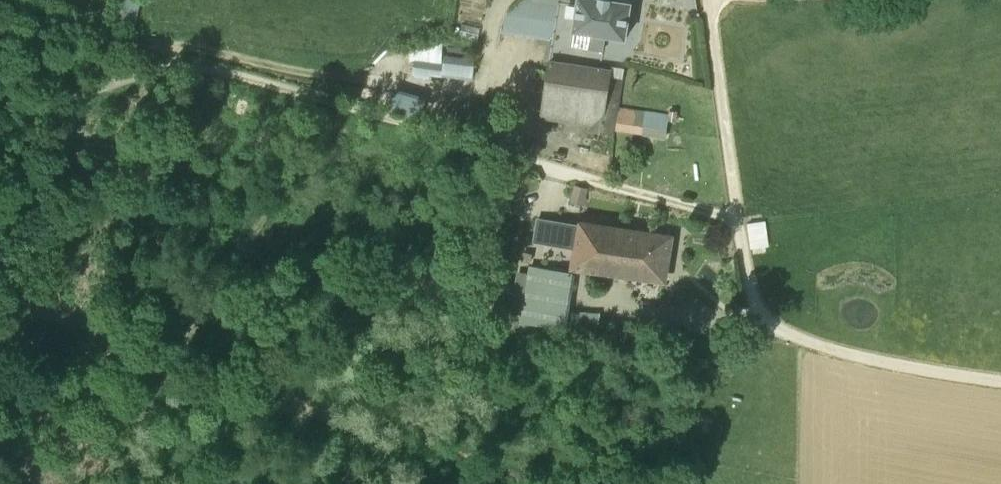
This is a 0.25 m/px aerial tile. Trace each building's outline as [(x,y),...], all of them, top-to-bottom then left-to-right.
[(142,0),(131,0),(128,16),(139,18),(142,0)] [(549,58),(600,66),(605,31),(624,34),(629,0),(576,0),(576,1),(567,0),(556,0),(547,58),(549,58)] [(445,65),(416,63),(415,80),(431,82),(432,78),(474,82),(476,60),(446,57),(445,65)] [(549,58),(540,118),(590,125),(589,130),(614,133),(622,76),(611,75),(612,68),(600,66),(549,58)] [(584,202),(587,189),(576,186),(573,199),(584,202)] [(664,278),(670,239),(581,225),(538,219),(535,241),(577,248),(575,264),(664,278)] [(769,244),(767,221),(752,222),(753,245),(769,244)] [(565,327),(574,271),(530,265),(522,320),(565,327)]
